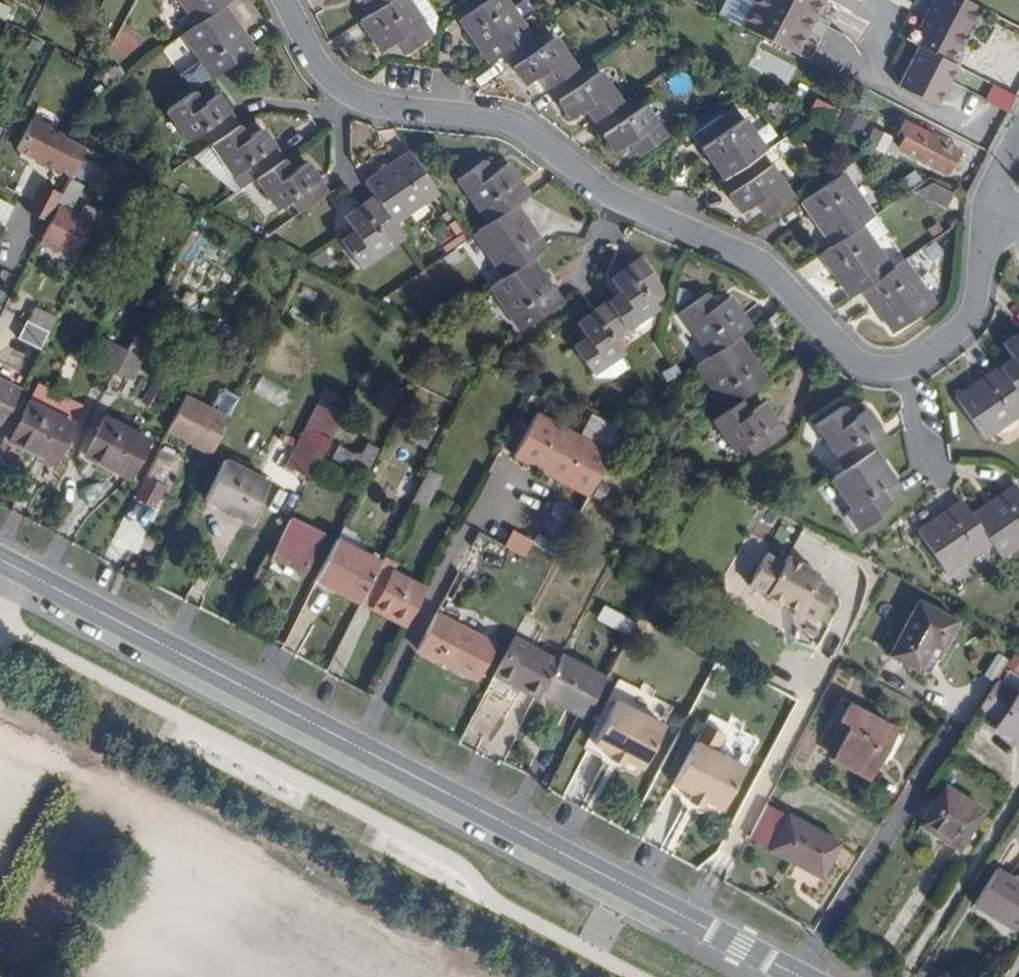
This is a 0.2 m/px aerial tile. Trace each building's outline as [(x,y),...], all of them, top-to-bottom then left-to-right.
[(193,23),(220,3),(224,0),(177,0),(193,23)] [(365,15),(386,0),(354,0),(365,15)] [(365,15),(356,22),(377,51),(391,42),(400,54),(427,35),(419,23),(403,0),(386,0),(365,15)] [(419,23),(430,15),(419,0),(403,0),(419,23)] [(500,50),(527,31),(505,1),(493,9),(487,0),(479,0),(456,17),(486,59),(500,50)] [(735,22),(747,0),(721,0),(715,11),(735,22)] [(735,22),(794,52),(811,19),(821,0),(747,0),(735,22)] [(811,19),(824,26),(836,3),(830,0),(821,0),(811,19)] [(836,3),(847,9),(852,0),(830,0),(836,3)] [(967,0),(932,0),(916,31),(956,51),(979,6),(967,0)] [(220,3),(193,23),(180,33),(211,76),(251,48),(220,3)] [(909,27),(903,37),(915,43),(956,65),(962,54),(956,51),(916,31),(909,27)] [(527,31),(500,50),(522,81),(536,72),(545,85),(573,66),(551,35),(537,44),(527,31)] [(936,104),(956,65),(915,43),(894,83),(936,104)] [(573,66),(545,85),(567,116),(580,108),(588,118),(617,100),(595,68),(580,77),(573,66)] [(197,132),(205,146),(234,126),(211,94),(199,103),(190,91),(162,111),(184,141),(197,132)] [(617,100),(588,118),(611,150),(625,141),(634,153),(661,134),(639,104),(626,113),(617,100)] [(71,177),(85,146),(31,119),(16,149),(71,177)] [(714,184),(751,159),(755,155),(734,124),(720,134),(711,122),(685,140),(714,184)] [(905,134),(899,147),(945,172),(957,151),(905,123),(900,132),(905,134)] [(234,126),(205,146),(237,189),(252,178),(278,161),(256,129),(242,138),(234,126)] [(867,126),(859,142),(872,148),(882,153),(889,137),(867,126)] [(382,188),(369,198),(389,227),(433,195),(404,153),(373,175),(382,188)] [(781,204),(751,159),(714,184),(709,188),(730,219),(744,211),(753,223),(781,204)] [(278,161),(252,178),(274,209),(287,201),(295,213),(322,195),(312,181),(301,164),(287,173),(278,161)] [(453,181),(484,226),(512,206),(525,197),(503,166),(489,175),(480,163),(453,181)] [(805,197),(835,241),(856,226),(869,217),(877,211),(855,181),(841,190),(832,178),(805,197)] [(69,180),(56,206),(59,207),(92,223),(105,197),(69,180)] [(918,190),(915,191),(942,205),(948,192),(928,182),(918,190)] [(389,227),(369,198),(354,208),(339,218),(348,233),(335,242),(354,269),(385,248),(377,235),(389,227)] [(512,206),(484,226),(470,236),(501,280),(528,261),(541,251),(512,206)] [(59,207),(41,243),(75,259),(92,223),(59,207)] [(869,217),(856,226),(868,244),(882,235),(869,217)] [(856,226),(835,241),(814,256),(845,300),(857,292),(887,270),(868,244),(856,226)] [(615,293),(601,303),(622,331),(653,308),(644,295),(656,286),(637,259),(606,280),(615,293)] [(528,261),(501,280),(488,290),(517,333),(558,305),(528,261)] [(887,270),(857,292),(887,335),(929,306),(898,263),(887,270)] [(675,314),(706,358),(732,340),(747,329),(725,298),(711,308),(702,295),(675,314)] [(622,331),(601,303),(572,325),(580,339),(568,347),(587,375),(618,353),(610,339),(622,331)] [(50,330),(27,319),(18,337),(41,347),(50,330)] [(995,367),(1015,395),(1018,393),(1018,328),(998,344),(1008,359),(995,367)] [(732,340),(706,358),(691,368),(720,412),(736,401),(762,382),(732,340)] [(995,367),(953,397),(981,438),(1018,411),(1018,401),(1015,395),(995,367)] [(0,382),(0,427),(1,427),(19,392),(0,382)] [(166,429),(212,452),(230,417),(184,393),(166,429)] [(72,421),(28,399),(21,413),(9,438),(26,446),(52,460),(72,421)] [(736,401),(720,412),(708,422),(730,452),(743,443),(752,456),(779,436),(757,404),(744,413),(736,401)] [(305,425),(329,438),(341,415),(316,403),(305,425)] [(813,466),(823,482),(865,453),(880,442),(859,412),(845,422),(836,409),(808,429),(828,457),(813,466)] [(9,438),(21,413),(15,411),(1,441),(23,452),(26,446),(9,438)] [(513,458),(587,498),(610,453),(537,414),(536,415),(513,458)] [(147,437),(104,416),(97,429),(85,453),(100,461),(129,474),(147,437)] [(416,423),(408,438),(424,447),(431,432),(416,423)] [(286,466),(310,478),(329,438),(305,425),(295,445),(285,465),(286,466)] [(85,453),(97,429),(92,427),(78,456),(97,465),(100,461),(85,453)] [(344,432),(332,456),(349,464),(360,440),(344,432)] [(365,443),(355,463),(366,469),(376,448),(365,443)] [(160,451),(157,456),(171,463),(173,457),(160,451)] [(865,453),(823,482),(846,514),(839,519),(852,537),(872,523),(869,517),(896,497),(865,453)] [(171,463),(157,456),(136,498),(153,506),(162,488),(159,485),(171,463)] [(224,460),(206,498),(248,519),(267,482),(224,460)] [(427,467),(412,497),(426,503),(440,474),(427,467)] [(988,543),(997,554),(1018,539),(1018,495),(1011,484),(967,514),(988,543)] [(944,574),(988,543),(967,514),(958,503),(915,533),(944,574)] [(289,518),(271,556),(303,572),(322,535),(289,518)] [(335,539),(315,578),(360,601),(361,599),(372,578),(380,561),(335,539)] [(784,562),(766,553),(749,585),(766,594),(766,600),(778,606),(784,603),(816,620),(833,589),(815,580),(819,573),(787,556),(784,562)] [(384,554),(380,561),(372,578),(383,583),(372,605),(407,623),(426,585),(391,568),(395,559),(384,554)] [(372,578),(361,599),(372,605),(383,583),(372,578)] [(605,604),(635,621),(641,608),(611,591),(605,604)] [(888,656),(908,667),(921,641),(941,651),(957,622),(917,601),(888,656)] [(440,605),(420,645),(478,675),(498,638),(440,605)] [(522,620),(501,658),(545,682),(547,679),(567,643),(522,620)] [(568,641),(567,643),(547,679),(591,702),(602,682),(611,665),(568,641)] [(995,681),(997,678),(1008,661),(998,654),(985,675),(995,681)] [(619,677),(587,738),(640,766),(672,706),(619,677)] [(998,717),(995,723),(1018,739),(1018,686),(1016,690),(997,678),(995,681),(985,697),(1003,708),(998,717)] [(985,697),(980,706),(998,717),(1003,708),(985,697)] [(849,728),(833,761),(867,780),(892,731),(848,707),(840,723),(849,728)] [(756,738),(708,713),(671,783),(719,808),(756,738)] [(943,783),(920,821),(958,845),(982,807),(943,783)] [(787,816),(769,850),(792,862),(794,858),(823,873),(838,844),(787,816)] [(996,871),(975,905),(975,908),(1014,931),(1018,923),(1018,885),(996,871)]
